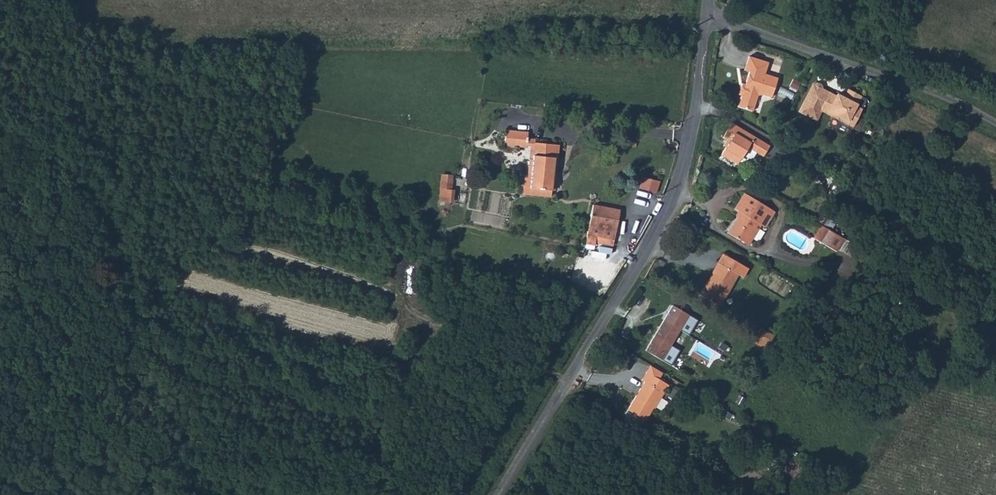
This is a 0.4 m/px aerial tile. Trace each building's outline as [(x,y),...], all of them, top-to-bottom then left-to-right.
[(743,95),(740,96),(736,107),(751,113),(756,97),(762,96),(768,99),(774,79),(762,75),(766,64),(747,58),(743,72),(747,73),(743,86),(744,88),(743,95)] [(812,87),(811,86),(796,112),(813,122),(818,111),(822,104),(828,108),(826,111),(833,115),(845,122),(847,118),(854,122),(859,112),(853,108),(858,98),(846,92),(841,101),(834,97),(833,99),(827,95),(818,90),(819,89),(818,87),(815,85),(813,86),(812,87)] [(864,102),(858,98),(853,108),(859,112),(864,102)] [(828,108),(822,104),(818,111),(850,128),(854,122),(847,118),(845,122),(833,115),(826,111),(828,108)] [(727,145),(720,157),(736,167),(747,149),(762,159),(768,148),(757,142),(731,126),(722,140),(728,144),(727,145)] [(526,145),(527,144),(530,145),(529,157),(528,173),(524,173),(523,186),(522,192),(551,195),(551,189),(551,188),(553,173),(556,142),(535,140),(535,137),(528,136),(528,129),(506,127),(504,143),(526,145)] [(439,172),(436,200),(450,202),(452,173),(439,172)] [(639,187),(656,192),(659,181),(642,176),(639,187)] [(727,232),(743,242),(756,222),(758,223),(762,225),(771,209),(743,192),(733,207),(739,211),(727,232)] [(589,224),(606,228),(610,229),(616,230),(620,211),(593,205),(589,224)] [(756,222),(743,242),(745,244),(758,223),(756,222)] [(810,238),(824,247),(828,238),(830,233),(820,227),(817,225),(813,233),(810,238)] [(828,238),(824,247),(833,252),(840,240),(830,233),(828,238)] [(597,244),(595,250),(608,253),(610,246),(597,244)] [(722,254),(716,263),(730,270),(735,261),(722,254)] [(730,270),(716,263),(705,285),(699,296),(719,307),(736,274),(742,277),(747,267),(735,261),(730,270)] [(651,336),(644,348),(660,358),(672,336),(686,313),(670,304),(662,316),(651,336)] [(760,329),(752,342),(771,353),(779,340),(760,329)] [(650,363),(646,370),(658,377),(662,370),(650,363)] [(644,379),(635,393),(653,404),(654,405),(664,388),(667,382),(658,377),(646,370),(642,378),(644,379)] [(653,404),(635,393),(627,407),(644,418),(653,404)]
